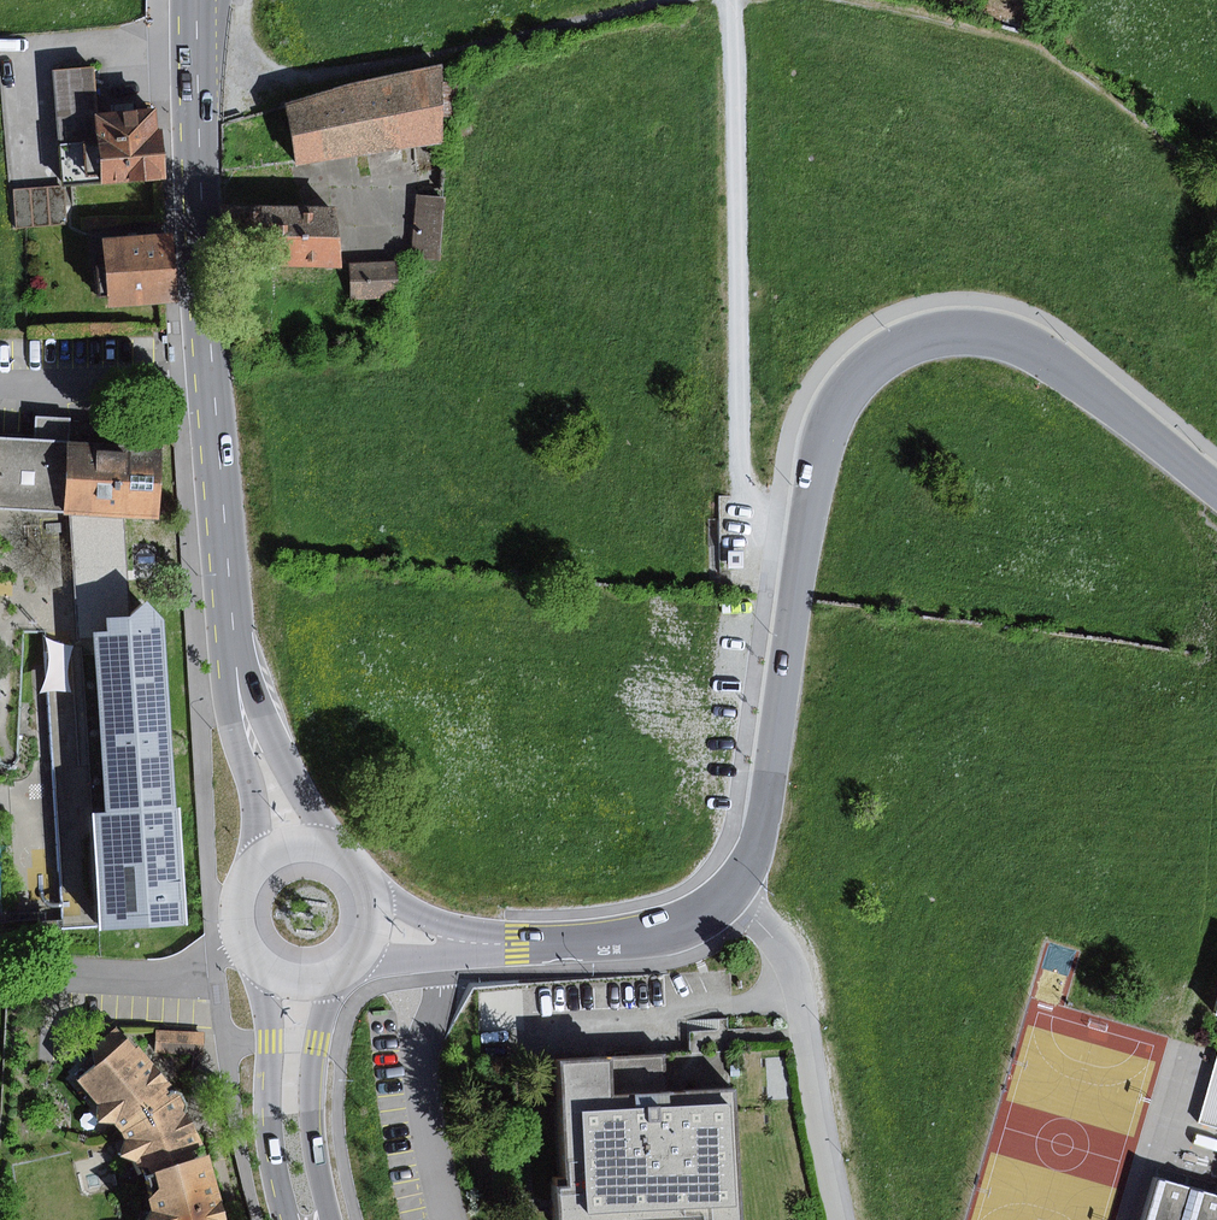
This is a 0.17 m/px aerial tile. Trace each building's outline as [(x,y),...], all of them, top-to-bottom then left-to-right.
[(288,107),(298,167),(444,144),(441,67),(354,83),(288,107)] [(164,178),(159,110),(99,115),(96,68),(54,71),(63,186),(164,178)] [(63,223),(60,185),(10,190),(14,228),(63,223)] [(447,199),(417,196),(409,257),(439,260),(447,199)] [(345,269),(338,206),(225,206),(234,265),(345,269)] [(169,301),(162,232),(102,238),(108,307),(169,301)] [(396,262),(350,263),(351,301),(397,300),(396,262)] [(37,417),(36,441),(69,442),(71,419),(37,417)] [(0,439),(0,508),(66,512),(69,442),(0,439)] [(123,515),(158,517),(162,448),(69,442),(66,512),(80,513),(123,515)] [(123,515),(80,513),(85,632),(95,632),(109,632),(108,618),(127,618),(123,515)] [(102,930),(188,924),(167,620),(148,600),(141,606),(127,618),(108,618),(109,632),(95,632),(107,812),(94,813),(102,930)] [(137,1163),(144,1177),(212,1157),(196,1123),(189,1112),(190,1106),(183,1093),(170,1091),(168,1089),(173,1084),(141,1047),(138,1050),(116,1029),(94,1045),(98,1067),(81,1081),(98,1105),(102,1123),(117,1126),(127,1139),(123,1157),(137,1163)] [(205,1032),(158,1031),(157,1053),(204,1055),(205,1032)] [(555,1219),(650,1219),(665,1219),(697,1217),(697,1219),(736,1219),(729,1089),(657,1093),(655,1056),(559,1061),(566,1186),(554,1187),(555,1219)] [(1199,1122),(1216,1127),(1216,1062),(1199,1122)] [(212,1157),(144,1177),(155,1213),(152,1219),(230,1219),(212,1157)] [(1154,1179),(1143,1219),(1216,1219),(1216,1198),(1154,1179)]
